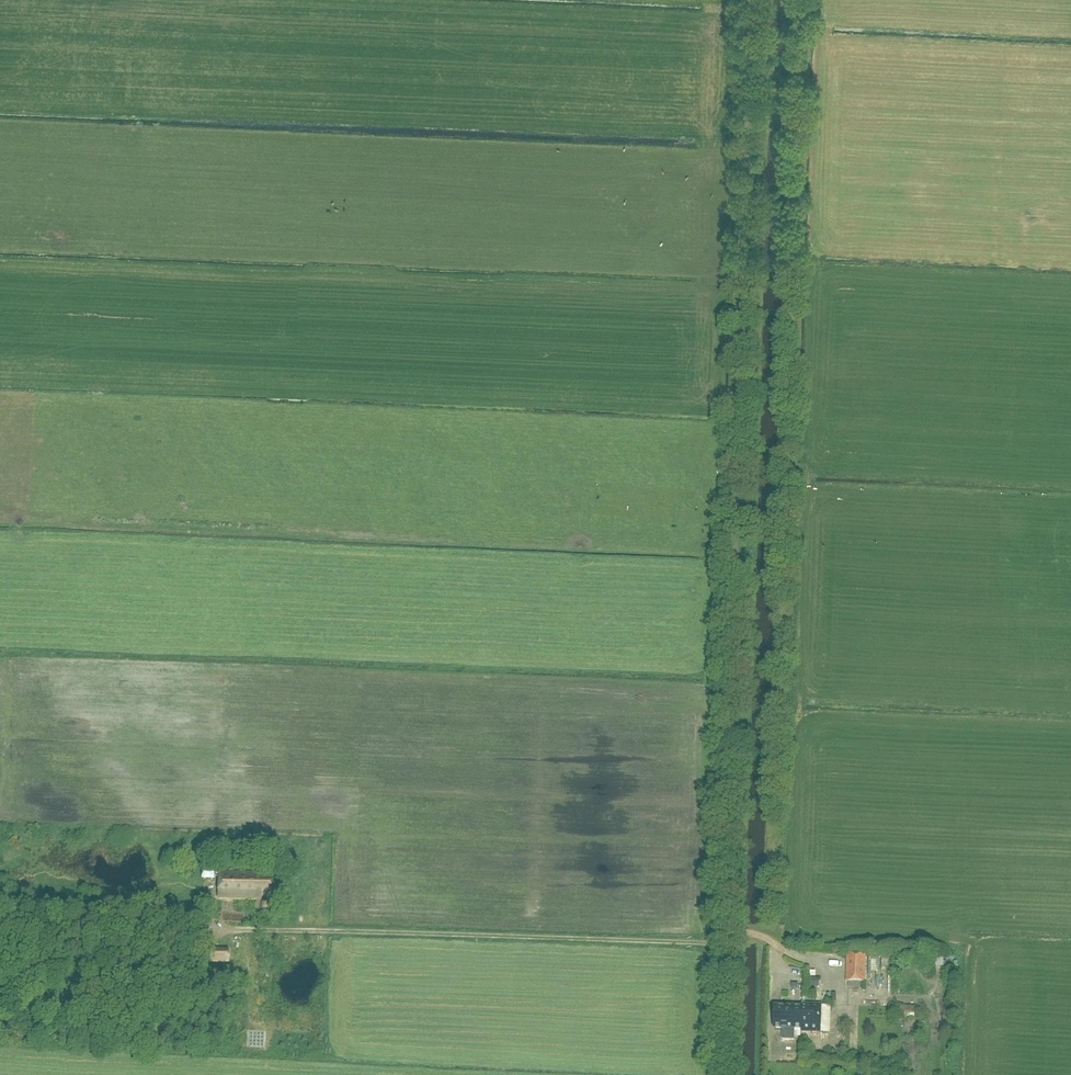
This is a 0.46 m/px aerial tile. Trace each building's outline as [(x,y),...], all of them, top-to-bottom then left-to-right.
[(261,897),(271,898),(272,875),(219,873),(218,897),(261,899),(261,897)] [(846,983),(865,984),(866,957),(846,957),(846,983)] [(802,1006),(802,1008),(775,1007),(774,1028),(783,1029),(782,1040),(794,1040),(795,1029),(801,1030),(801,1032),(821,1033),(822,1006),(802,1006)]
